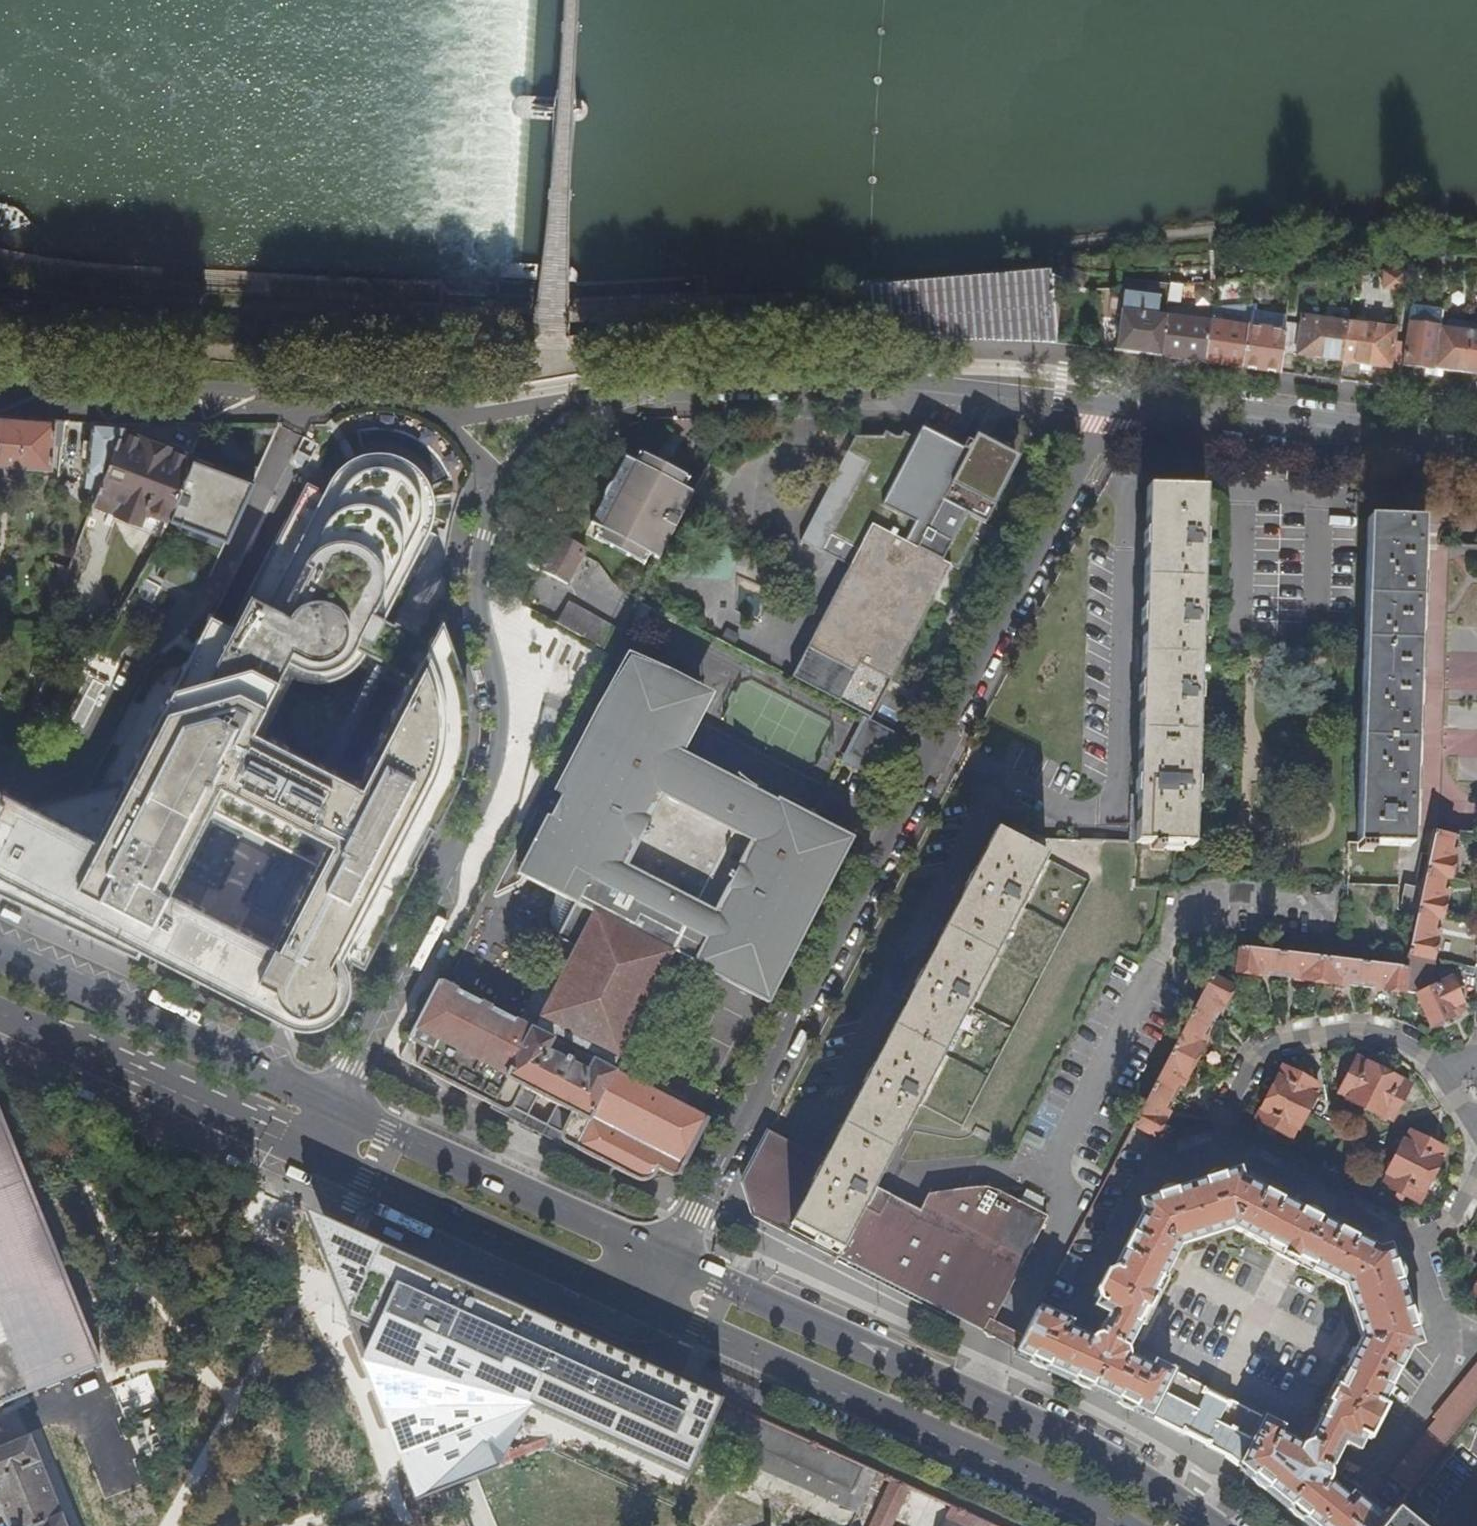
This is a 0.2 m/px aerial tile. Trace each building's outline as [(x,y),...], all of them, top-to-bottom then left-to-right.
[(1387,273),(1387,287),(1401,287),(1405,287),(1404,272),(1387,273)] [(840,329),(877,335),(942,337),(1054,342),(1065,281),(1044,273),(872,287),(874,316),(840,318),(840,329)] [(1248,327),(1250,311),(1254,279),(1216,281),(1213,308),(1242,307),(1240,326),(1248,327)] [(1118,350),(1161,355),(1166,316),(1166,311),(1158,310),(1159,297),(1125,293),(1118,350)] [(1438,309),(1447,310),(1448,303),(1439,302),(1438,309)] [(1212,311),(1167,305),(1166,311),(1166,316),(1211,322),(1212,311)] [(1440,327),(1445,327),(1447,310),(1438,309),(1412,306),(1404,366),(1434,369),(1440,327)] [(1248,327),(1285,332),(1286,324),(1287,315),(1250,311),(1248,327)] [(1286,324),(1285,332),(1283,353),(1344,361),(1349,321),(1303,315),(1301,326),(1286,324)] [(1161,355),(1206,362),(1211,322),(1166,316),(1161,355)] [(1344,361),(1391,367),(1396,328),(1349,321),(1344,361)] [(1243,367),(1248,327),(1240,326),(1211,322),(1206,362),(1243,367)] [(1464,330),(1445,327),(1440,327),(1434,369),(1464,373),(1470,325),(1465,324),(1464,330)] [(1470,325),(1464,373),(1476,375),(1476,332),(1474,331),(1475,326),(1470,325)] [(1280,372),(1283,353),(1285,332),(1248,327),(1243,367),(1280,372)] [(62,444),(65,419),(0,415),(0,465),(52,469),(54,443),(62,444)] [(87,458),(85,481),(101,482),(120,430),(122,423),(93,421),(89,452),(83,452),(82,457),(87,458)] [(173,444),(166,446),(120,430),(101,482),(97,493),(91,509),(98,512),(101,505),(118,511),(118,512),(140,520),(146,509),(168,518),(174,504),(191,455),(188,454),(183,447),(173,444)] [(783,671),(872,717),(949,566),(941,562),(966,513),(983,522),(985,523),(1014,467),(967,442),(961,439),(957,448),(934,435),(925,436),(915,431),(913,436),(906,436),(897,431),(895,436),(889,437),(879,431),(876,436),(848,434),(841,449),(861,460),(836,506),(815,495),(793,537),(814,548),(842,562),(783,671)] [(214,518),(237,456),(197,441),(191,455),(174,504),(214,518)] [(114,944),(138,954),(141,948),(243,1000),(295,1026),(301,1027),(312,1026),(325,1022),(332,1019),(341,1010),(348,997),(349,988),(349,979),(347,969),(351,961),(363,967),(375,943),(440,816),(443,810),(453,792),(456,785),(459,775),(463,765),(464,760),(467,750),(468,745),(468,738),(469,724),(468,718),(468,703),(465,690),(462,677),(457,663),(449,641),(428,643),(417,638),(419,635),(395,622),(393,625),(383,619),(412,562),(423,540),(429,527),(432,512),(432,502),(431,490),(426,480),(419,470),(412,463),(401,457),(389,452),(379,451),(368,452),(358,454),(350,459),(344,463),(337,470),(330,479),(324,490),(306,481),(231,626),(209,614),(123,782),(31,805),(25,801),(0,849),(0,891),(8,895),(114,944)] [(639,452),(634,462),(649,470),(654,460),(639,452)] [(650,554),(659,559),(693,493),(684,488),(669,480),(673,471),(654,460),(649,470),(634,462),(625,457),(591,524),(599,528),(614,536),(610,545),(629,556),(635,546),(650,554)] [(673,471),(669,480),(684,488),(689,479),(673,471)] [(1192,847),(1207,492),(1150,490),(1145,612),(1143,612),(1143,628),(1145,628),(1142,688),(1141,688),(1140,704),(1141,704),(1136,844),(1137,844),(1136,889),(1169,890),(1174,890),(1176,846),(1192,847)] [(941,562),(949,566),(958,570),(983,522),(966,513),(941,562)] [(1359,845),(1362,845),(1362,851),(1376,852),(1376,845),(1414,846),(1415,826),(1422,826),(1422,797),(1415,797),(1416,765),(1422,765),(1423,737),(1416,736),(1417,706),(1423,706),(1424,677),(1417,676),(1418,631),(1424,632),(1425,603),(1418,602),(1419,571),(1425,570),(1426,542),(1419,542),(1420,522),(1366,521),(1359,841),(1359,845)] [(610,545),(614,536),(599,528),(594,538),(610,545)] [(567,585),(586,550),(560,535),(552,547),(547,557),(547,558),(540,570),(567,585)] [(645,564),(650,554),(635,546),(629,556),(645,564)] [(73,557),(51,548),(49,560),(69,568),(73,557)] [(559,624),(611,652),(623,630),(570,603),(559,624)] [(441,617),(428,643),(449,641),(441,617)] [(575,904),(672,953),(768,1003),(853,839),(821,822),(812,812),(801,804),(784,792),(779,802),(677,749),(703,697),(635,661),(552,819),(549,818),(520,875),(553,893),(575,904)] [(25,801),(15,796),(6,792),(0,804),(0,849),(25,801)] [(767,1133),(742,1182),(754,1215),(986,1332),(993,1319),(1045,1217),(1011,1199),(992,1189),(979,1188),(928,1195),(920,1211),(888,1195),(874,1187),(892,1152),(1046,858),(996,831),(823,1162),(767,1133)] [(1457,836),(1433,832),(1425,872),(1449,877),(1457,836)] [(1449,877),(1425,872),(1422,889),(1417,912),(1441,918),(1449,877)] [(1398,885),(1353,884),(1346,883),(1345,901),(1342,917),(1344,925),(1343,947),(1396,949),(1397,910),(1398,885)] [(1399,910),(1417,914),(1417,912),(1422,889),(1405,885),(1399,910)] [(554,931),(559,936),(575,904),(553,893),(555,899),(551,910),(551,914),(550,920),(552,925),(554,931)] [(672,953),(575,904),(559,936),(558,939),(578,949),(545,1014),(544,1014),(535,1031),(440,983),(411,1040),(426,1048),(418,1065),(417,1067),(505,1112),(509,1111),(512,1108),(523,1088),(572,1113),(562,1133),(561,1138),(564,1143),(639,1182),(647,1181),(650,1178),(656,1168),(671,1176),(679,1175),(707,1120),(627,1079),(612,1071),(621,1054),(620,1054),(663,971),(672,953)] [(1441,918),(1417,912),(1417,914),(1408,954),(1433,959),(1441,918)] [(1237,972),(1279,977),(1281,954),(1246,949),(1240,949),(1237,972)] [(1323,958),(1281,954),(1279,977),(1320,982),(1323,958)] [(1440,960),(1433,959),(1408,954),(1406,968),(1403,992),(1417,993),(1431,1025),(1465,1009),(1450,978),(1435,985),(1440,960)] [(1320,982),(1361,987),(1364,963),(1323,958),(1320,982)] [(1361,987),(1403,992),(1406,968),(1364,963),(1361,987)] [(621,1054),(612,1071),(627,1079),(679,980),(663,971),(620,1054),(621,1054)] [(1210,977),(1191,1013),(1213,1025),(1232,988),(1210,977)] [(1191,1013),(1172,1051),(1193,1063),(1213,1025),(1191,1013)] [(1172,1051),(1153,1088),(1175,1099),(1193,1063),(1172,1051)] [(1347,1100),(1364,1109),(1383,1071),(1357,1058),(1339,1092),(1349,1098),(1347,1100)] [(1317,1085),(1282,1067),(1269,1093),(1306,1112),(1314,1097),(1311,1095),(1317,1085)] [(1408,1084),(1383,1071),(1364,1109),(1380,1117),(1381,1114),(1390,1119),(1408,1084)] [(505,1112),(564,1143),(561,1138),(562,1133),(572,1113),(523,1088),(512,1108),(509,1111),(505,1112)] [(1175,1099),(1153,1088),(1134,1126),(1156,1137),(1175,1099)] [(1306,1112),(1269,1093),(1256,1119),(1290,1137),(1296,1126),(1298,1128),(1306,1112)] [(27,1395),(95,1366),(92,1358),(96,1356),(0,1122),(0,1407),(27,1395)] [(1431,1176),(1444,1150),(1409,1132),(1404,1143),(1402,1142),(1394,1157),(1431,1176)] [(1431,1176),(1394,1157),(1386,1172),(1389,1174),(1383,1184),(1418,1201),(1431,1176)] [(1279,1253),(1301,1211),(1241,1180),(1237,1169),(1228,1172),(1141,1201),(1144,1210),(1114,1268),(1110,1266),(1095,1297),(1099,1299),(1095,1306),(1110,1314),(1106,1322),(1100,1333),(1093,1337),(1090,1339),(1067,1329),(1071,1322),(1039,1308),(1025,1336),(1019,1348),(1018,1349),(1017,1348),(1015,1353),(1087,1385),(1122,1402),(1181,1432),(1206,1388),(1154,1362),(1151,1369),(1130,1359),(1127,1348),(1133,1336),(1139,1325),(1141,1326),(1164,1278),(1163,1277),(1178,1246),(1232,1229),(1279,1253)] [(1279,1253),(1285,1256),(1296,1261),(1344,1286),(1361,1338),(1345,1370),(1343,1369),(1319,1417),(1321,1418),(1314,1431),(1309,1440),(1305,1442),(1302,1445),(1279,1434),(1282,1426),(1231,1401),(1218,1394),(1206,1388),(1181,1432),(1194,1439),(1209,1447),(1231,1458),(1314,1525),(1380,1525),(1385,1521),(1351,1493),(1347,1498),(1326,1482),(1329,1477),(1330,1469),(1340,1474),(1347,1460),(1337,1455),(1340,1447),(1343,1442),(1358,1449),(1365,1436),(1370,1438),(1386,1406),(1382,1404),(1410,1347),(1420,1343),(1391,1256),(1388,1247),(1377,1250),(1318,1219),(1306,1213),(1301,1211),(1279,1253)] [(382,1408),(419,1504),(498,1469),(537,1403),(692,1471),(702,1446),(722,1404),(426,1269),(303,1212),(382,1408)] [(1081,1260),(1068,1253),(1056,1276),(1069,1283),(1081,1260)] [(1025,1336),(993,1319),(986,1332),(1019,1348),(1025,1336)] [(1409,1490),(1476,1408),(1476,1362),(1433,1415),(1436,1417),(1389,1474),(1409,1490)] [(702,1446),(846,1511),(866,1468),(722,1404),(702,1446)] [(62,1517),(59,1518),(38,1467),(42,1465),(30,1438),(0,1450),(0,1503),(10,1525),(65,1525),(62,1517)] [(866,1468),(846,1511),(857,1516),(877,1473),(866,1468)] [(1403,1498),(1385,1521),(1380,1525),(1426,1525),(1411,1513),(1406,1518),(1399,1512),(1407,1502),(1403,1498)]
